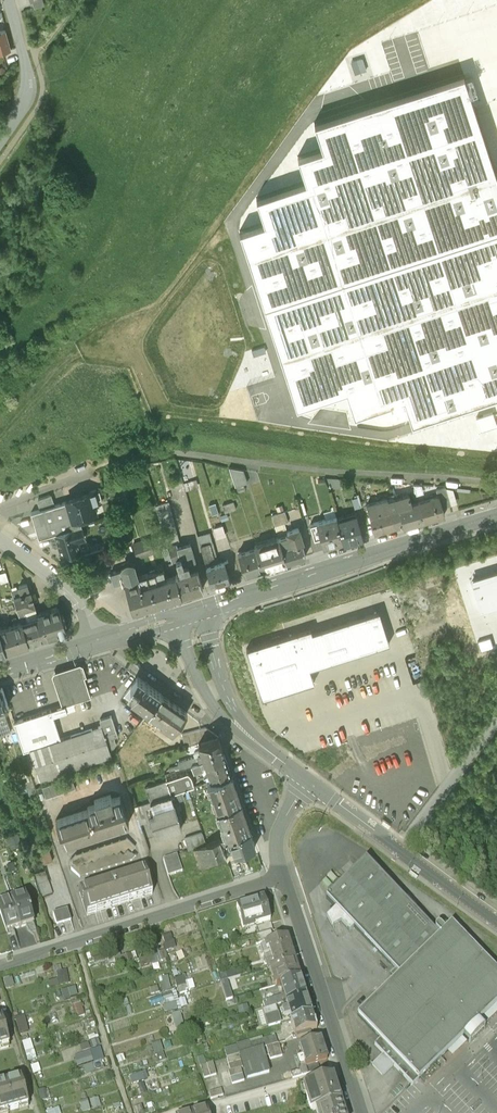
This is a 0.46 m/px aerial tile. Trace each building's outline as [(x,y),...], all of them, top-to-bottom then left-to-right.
[(30,2),(32,2),(34,8),(44,5),(43,0),(29,0),(30,2)] [(0,31),(0,53),(11,50),(5,29),(0,31)] [(463,74),(314,123),(322,148),(297,156),(306,181),(256,197),(264,222),(239,230),(296,404),(346,387),(354,412),(403,396),(411,421),(496,393),(496,179),(463,74)] [(492,412),(476,417),(480,430),(496,425),(492,412)] [(230,470),(235,485),(247,481),(242,465),(230,470)] [(415,486),(421,503),(431,500),(427,487),(415,486)] [(126,487),(117,490),(120,499),(129,496),(126,487)] [(101,502),(97,488),(89,491),(89,493),(90,493),(94,504),(101,502)] [(456,505),(451,488),(437,492),(439,497),(442,510),(456,505)] [(80,496),(80,495),(75,497),(66,500),(66,501),(66,500),(74,526),(81,524),(79,517),(96,512),(94,504),(90,493),(89,493),(80,496)] [(409,495),(394,500),(402,526),(403,530),(427,523),(421,503),(412,506),(409,495)] [(431,500),(421,503),(427,523),(445,518),(442,510),(439,497),(431,500)] [(389,498),(366,505),(374,533),(402,526),(394,500),(390,502),(389,498)] [(66,501),(31,511),(39,537),(60,530),(74,526),(66,500),(66,501)] [(234,502),(222,506),(225,514),(232,512),(231,510),(236,508),(234,502)] [(168,503),(156,507),(168,547),(177,544),(180,544),(168,503)] [(278,538),(279,539),(288,536),(287,533),(285,524),(289,523),(285,512),(272,516),(278,538)] [(310,519),(312,525),(316,524),(336,518),(334,512),(310,519)] [(356,516),(337,521),(343,542),(344,545),(363,540),(356,516)] [(320,538),(323,548),(343,542),(337,521),(336,518),(316,524),(320,538)] [(74,526),(60,530),(63,540),(58,542),(59,544),(62,554),(79,549),(76,539),(84,537),(81,524),(74,526)] [(320,538),(316,524),(312,525),(310,526),(314,540),(320,538)] [(222,526),(213,529),(216,539),(225,537),(222,526)] [(298,530),(287,533),(288,536),(279,539),(283,552),(302,545),(301,541),(302,541),(298,530)] [(197,536),(200,546),(212,542),(209,533),(197,536)] [(278,538),(255,545),(256,549),(262,570),(286,563),(283,552),(279,539),(278,538)] [(132,544),(137,560),(153,555),(149,539),(132,544)] [(212,542),(200,546),(206,567),(222,563),(220,557),(217,558),(212,542)] [(190,543),(178,547),(177,544),(168,547),(172,561),(176,559),(180,574),(174,575),(180,596),(204,589),(190,543)] [(302,545),(283,552),(286,563),(305,556),(302,545)] [(256,549),(238,554),(245,575),(262,570),(256,549)] [(222,563),(206,567),(211,585),(230,580),(227,571),(231,570),(228,561),(222,563)] [(164,602),(155,573),(139,578),(135,564),(133,563),(130,562),(128,562),(126,563),(122,565),(121,568),(134,612),(164,602)] [(174,575),(172,568),(155,573),(164,602),(181,597),(180,596),(174,575)] [(38,613),(30,591),(31,590),(29,584),(27,584),(27,583),(18,586),(19,587),(12,590),(18,611),(23,609),(27,620),(39,616),(38,613)] [(58,607),(38,613),(39,616),(46,636),(65,630),(62,621),(65,620),(63,613),(60,614),(58,607)] [(310,626),(246,646),(262,698),(313,681),(309,667),(388,642),(378,609),(311,630),(310,626)] [(27,620),(22,621),(28,642),(46,636),(39,616),(27,620)] [(0,627),(0,631),(5,649),(28,642),(22,621),(0,627)] [(80,666),(56,673),(54,677),(64,706),(72,703),(90,697),(82,677),(86,675),(83,668),(80,666)] [(161,695),(138,677),(125,695),(129,699),(124,706),(132,712),(137,705),(148,713),(161,695)] [(0,688),(0,736),(10,733),(2,708),(9,706),(3,687),(0,688)] [(175,705),(161,695),(148,713),(162,723),(175,705)] [(64,706),(51,710),(53,716),(74,710),(72,703),(64,706)] [(187,714),(175,705),(162,723),(160,725),(165,728),(167,726),(174,732),(187,714)] [(51,710),(14,722),(23,751),(30,749),(61,739),(53,716),(51,710)] [(111,716),(99,719),(101,726),(109,750),(113,748),(116,745),(114,738),(118,737),(111,716)] [(61,739),(30,749),(40,780),(111,757),(109,750),(101,726),(61,739)] [(200,731),(183,735),(186,747),(197,744),(219,737),(207,729),(200,731)] [(219,737),(197,744),(201,755),(196,757),(198,762),(225,753),(219,737)] [(198,762),(191,764),(193,771),(194,773),(203,770),(202,767),(206,766),(208,772),(205,773),(206,776),(209,775),(212,781),(232,775),(225,753),(198,762)] [(196,757),(178,763),(179,765),(164,770),(165,773),(191,764),(198,762),(196,757)] [(165,773),(164,773),(167,780),(185,774),(188,773),(193,771),(191,764),(165,773)] [(167,780),(145,787),(150,801),(170,795),(181,791),(194,787),(191,776),(188,773),(185,774),(167,780)] [(212,781),(207,783),(216,811),(241,802),(232,775),(212,781)] [(71,777),(42,787),(46,798),(75,788),(71,777)] [(170,795),(173,804),(184,801),(181,791),(170,795)] [(110,795),(95,800),(96,804),(87,807),(88,810),(96,834),(127,824),(118,797),(111,799),(110,795)] [(170,795),(150,801),(154,815),(149,817),(150,820),(154,831),(159,829),(161,834),(181,828),(173,804),(170,795)] [(154,815),(150,801),(134,806),(140,824),(150,820),(149,817),(154,815)] [(216,811),(226,839),(251,830),(241,802),(216,811)] [(88,810),(57,820),(64,844),(96,834),(88,810)] [(206,846),(194,850),(199,866),(223,857),(220,848),(231,844),(235,857),(257,850),(251,830),(226,839),(206,846)] [(202,834),(185,840),(189,852),(194,850),(206,846),(202,834)] [(93,853),(90,850),(86,855),(83,852),(78,857),(75,854),(70,860),(76,865),(71,870),(80,878),(84,873),(87,876),(92,871),(94,874),(99,868),(102,871),(106,866),(109,869),(114,864),(116,866),(121,861),(124,864),(128,859),(131,861),(136,856),(131,851),(136,845),(127,838),(122,843),(120,840),(115,845),(112,842),(108,848),(105,845),(100,850),(97,847),(93,853)] [(177,855),(163,859),(168,877),(182,873),(177,855)] [(395,971),(390,976),(394,980),(381,993),(377,989),(363,1003),(367,1007),(357,1016),(380,1040),(375,1046),(413,1085),(429,1070),(434,1076),(472,1039),(466,1034),(496,1003),(496,972),(451,925),(444,932),(440,928),(439,927),(437,927),(436,928),(435,929),(435,930),(435,932),(435,933),(366,861),(326,900),(395,971)] [(53,893),(45,870),(35,874),(43,897),(53,893)] [(238,870),(230,873),(233,880),(240,878),(238,870)] [(143,873),(112,883),(120,907),(151,897),(143,873)] [(112,883),(81,893),(88,917),(120,907),(112,883)] [(24,894),(11,898),(12,901),(22,931),(35,926),(24,894)] [(258,903),(237,909),(242,929),(270,921),(263,900),(257,901),(258,903)] [(0,905),(0,910),(8,935),(22,931),(12,901),(0,905)] [(67,911),(53,916),(57,926),(71,921),(67,911)] [(270,925),(258,928),(260,935),(270,932),(272,932),(270,925)] [(260,935),(254,937),(256,945),(272,940),(270,932),(260,935)] [(167,950),(175,948),(171,936),(162,938),(167,950)] [(287,940),(263,947),(266,955),(269,954),(274,968),(294,962),(287,940)] [(132,953),(116,956),(118,965),(133,962),(132,953)] [(274,968),(270,969),(277,990),(281,989),(301,982),(294,962),(274,968)] [(262,964),(250,968),(252,975),(264,971),(262,964)] [(68,969),(56,971),(58,978),(48,980),(49,986),(70,982),(68,969)] [(238,971),(218,977),(221,985),(228,982),(240,978),(238,971)] [(168,976),(159,978),(162,992),(171,990),(168,976)] [(228,982),(221,985),(226,1003),(234,1001),(228,982)] [(301,982),(281,989),(286,1005),(306,999),(301,982)] [(64,999),(78,995),(75,985),(61,989),(64,999)] [(161,996),(166,1013),(181,1008),(176,991),(161,996)] [(282,998),(263,1003),(265,1010),(284,1004),(282,998)] [(306,999),(286,1005),(288,1009),(283,1011),(285,1019),(290,1018),(291,1021),(312,1015),(306,999)] [(75,1018),(85,1015),(80,1001),(71,1005),(75,1018)] [(167,1025),(174,1023),(175,1028),(183,1026),(181,1013),(165,1016),(167,1025)] [(291,1021),(296,1039),(318,1032),(317,1029),(315,1024),(312,1015),(291,1021)] [(19,1033),(28,1031),(24,1017),(15,1019),(19,1033)] [(0,1023),(0,1051),(10,1048),(3,1022),(0,1023)] [(262,1038),(248,1043),(251,1052),(262,1049),(266,1048),(277,1044),(275,1037),(263,1041),(262,1038)] [(23,1041),(27,1061),(35,1059),(31,1039),(23,1041)] [(321,1040),(299,1048),(303,1061),(297,1063),(299,1071),(305,1070),(309,1068),(326,1063),(328,1062),(321,1040)] [(251,1052),(248,1043),(236,1047),(236,1049),(224,1052),(226,1060),(240,1055),(251,1052)] [(277,1044),(266,1048),(270,1061),(282,1057),(277,1044)] [(93,1063),(104,1060),(100,1047),(73,1056),(77,1067),(82,1065),(85,1074),(95,1070),(93,1063)] [(251,1052),(240,1055),(244,1069),(247,1080),(270,1073),(262,1049),(251,1052)] [(244,1069),(240,1055),(226,1060),(230,1073),(227,1074),(231,1085),(243,1081),(240,1070),(244,1069)] [(198,1060),(200,1068),(207,1066),(204,1058),(198,1060)] [(326,1063),(309,1068),(311,1073),(328,1068),(326,1063)] [(207,1066),(200,1068),(204,1079),(217,1076),(213,1064),(207,1066)] [(309,1068),(305,1070),(299,1071),(291,1074),(293,1079),(311,1073),(309,1068)] [(333,1077),(303,1086),(311,1112),(316,1110),(341,1102),(333,1077)] [(0,1086),(0,1112),(5,1112),(30,1106),(22,1080),(0,1086)] [(221,1091),(208,1094),(210,1099),(222,1096),(221,1091)] [(316,1110),(317,1112),(344,1112),(341,1102),(316,1110)]
